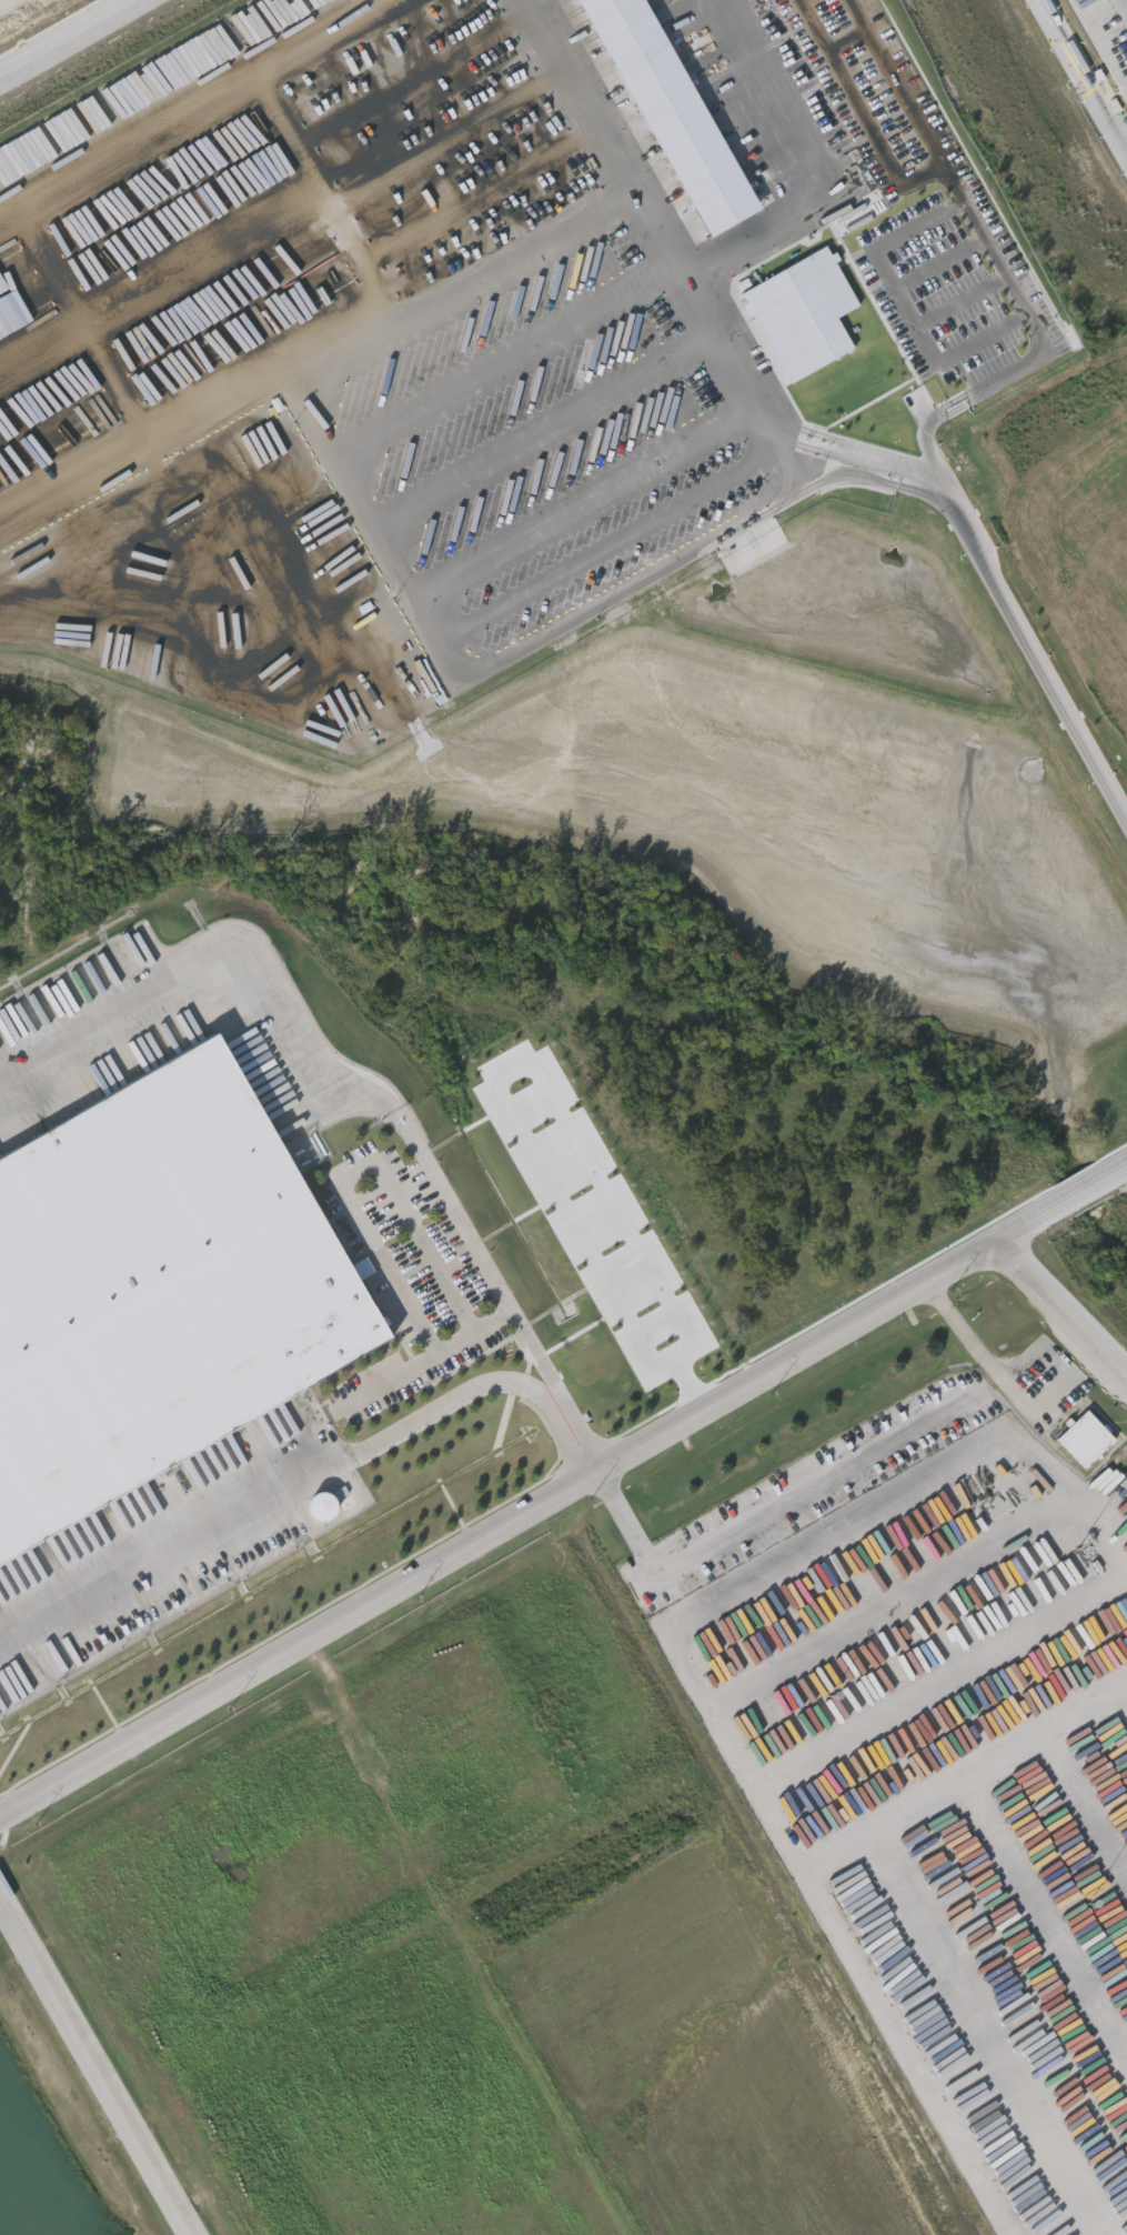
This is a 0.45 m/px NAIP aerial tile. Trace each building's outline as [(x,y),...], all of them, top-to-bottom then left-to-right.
[(393,1336),(0,1564),(0,1157),(217,1031),(393,1336)] [(350,1267),(359,1282),(374,1272),(366,1257),(350,1267)] [(1059,1437),(1089,1409),(1118,1439),(1087,1467),(1059,1437)] [(1118,1485),(1126,1493),(1126,1476),(1118,1485)] [(1126,1507),(1117,1496),(1097,1513),(1126,1549),(1126,1508),(1126,1507)]
